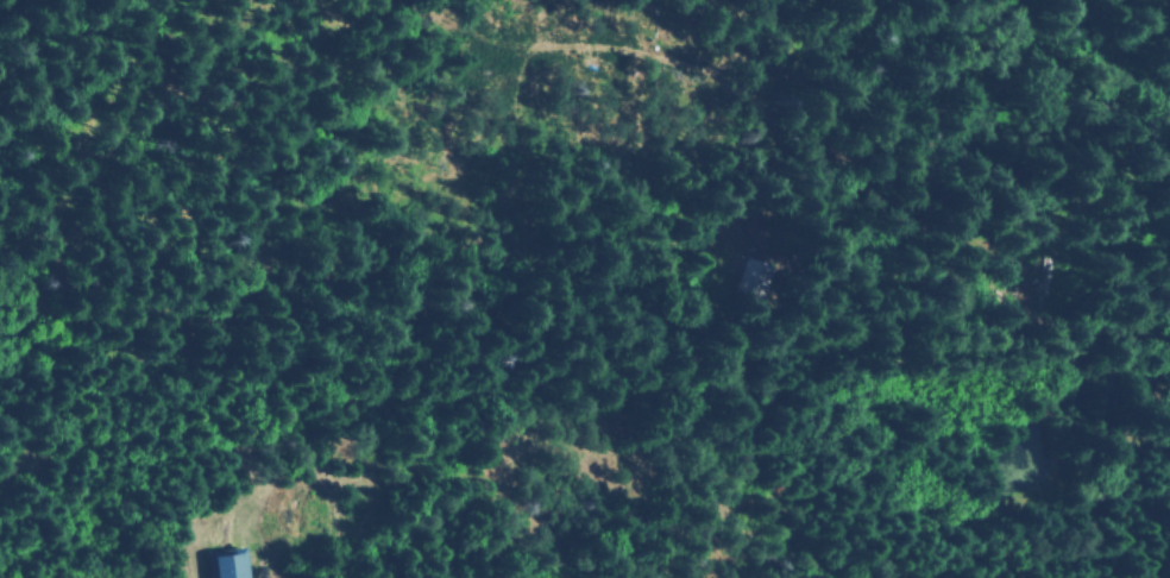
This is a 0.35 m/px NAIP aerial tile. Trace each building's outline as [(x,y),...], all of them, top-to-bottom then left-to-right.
[(207,577),(243,577),(238,548),(203,553),(207,577)]
